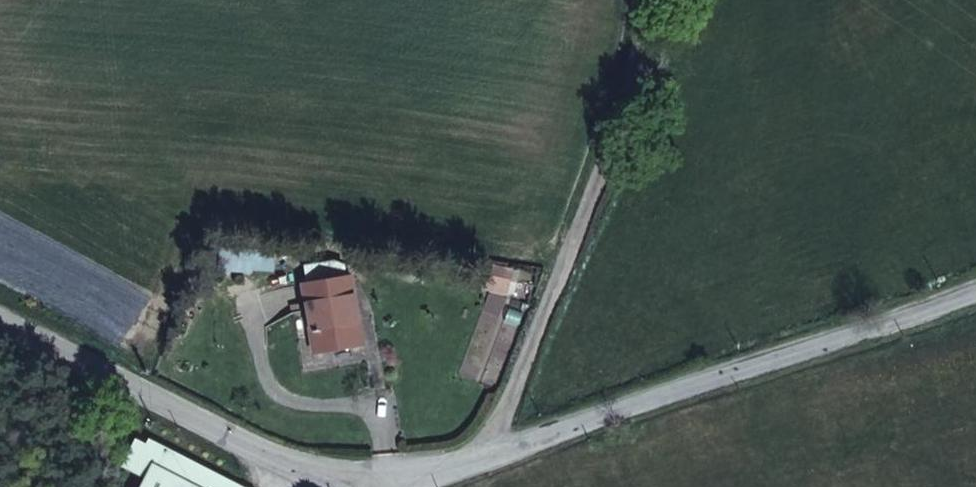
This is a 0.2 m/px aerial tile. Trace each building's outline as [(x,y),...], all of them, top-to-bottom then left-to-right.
[(299,318),(347,314),(342,249),(294,252),(299,318)] [(141,486),(232,486),(231,486),(229,474),(160,440),(156,449),(133,437),(120,463),(147,476),(141,486)]
